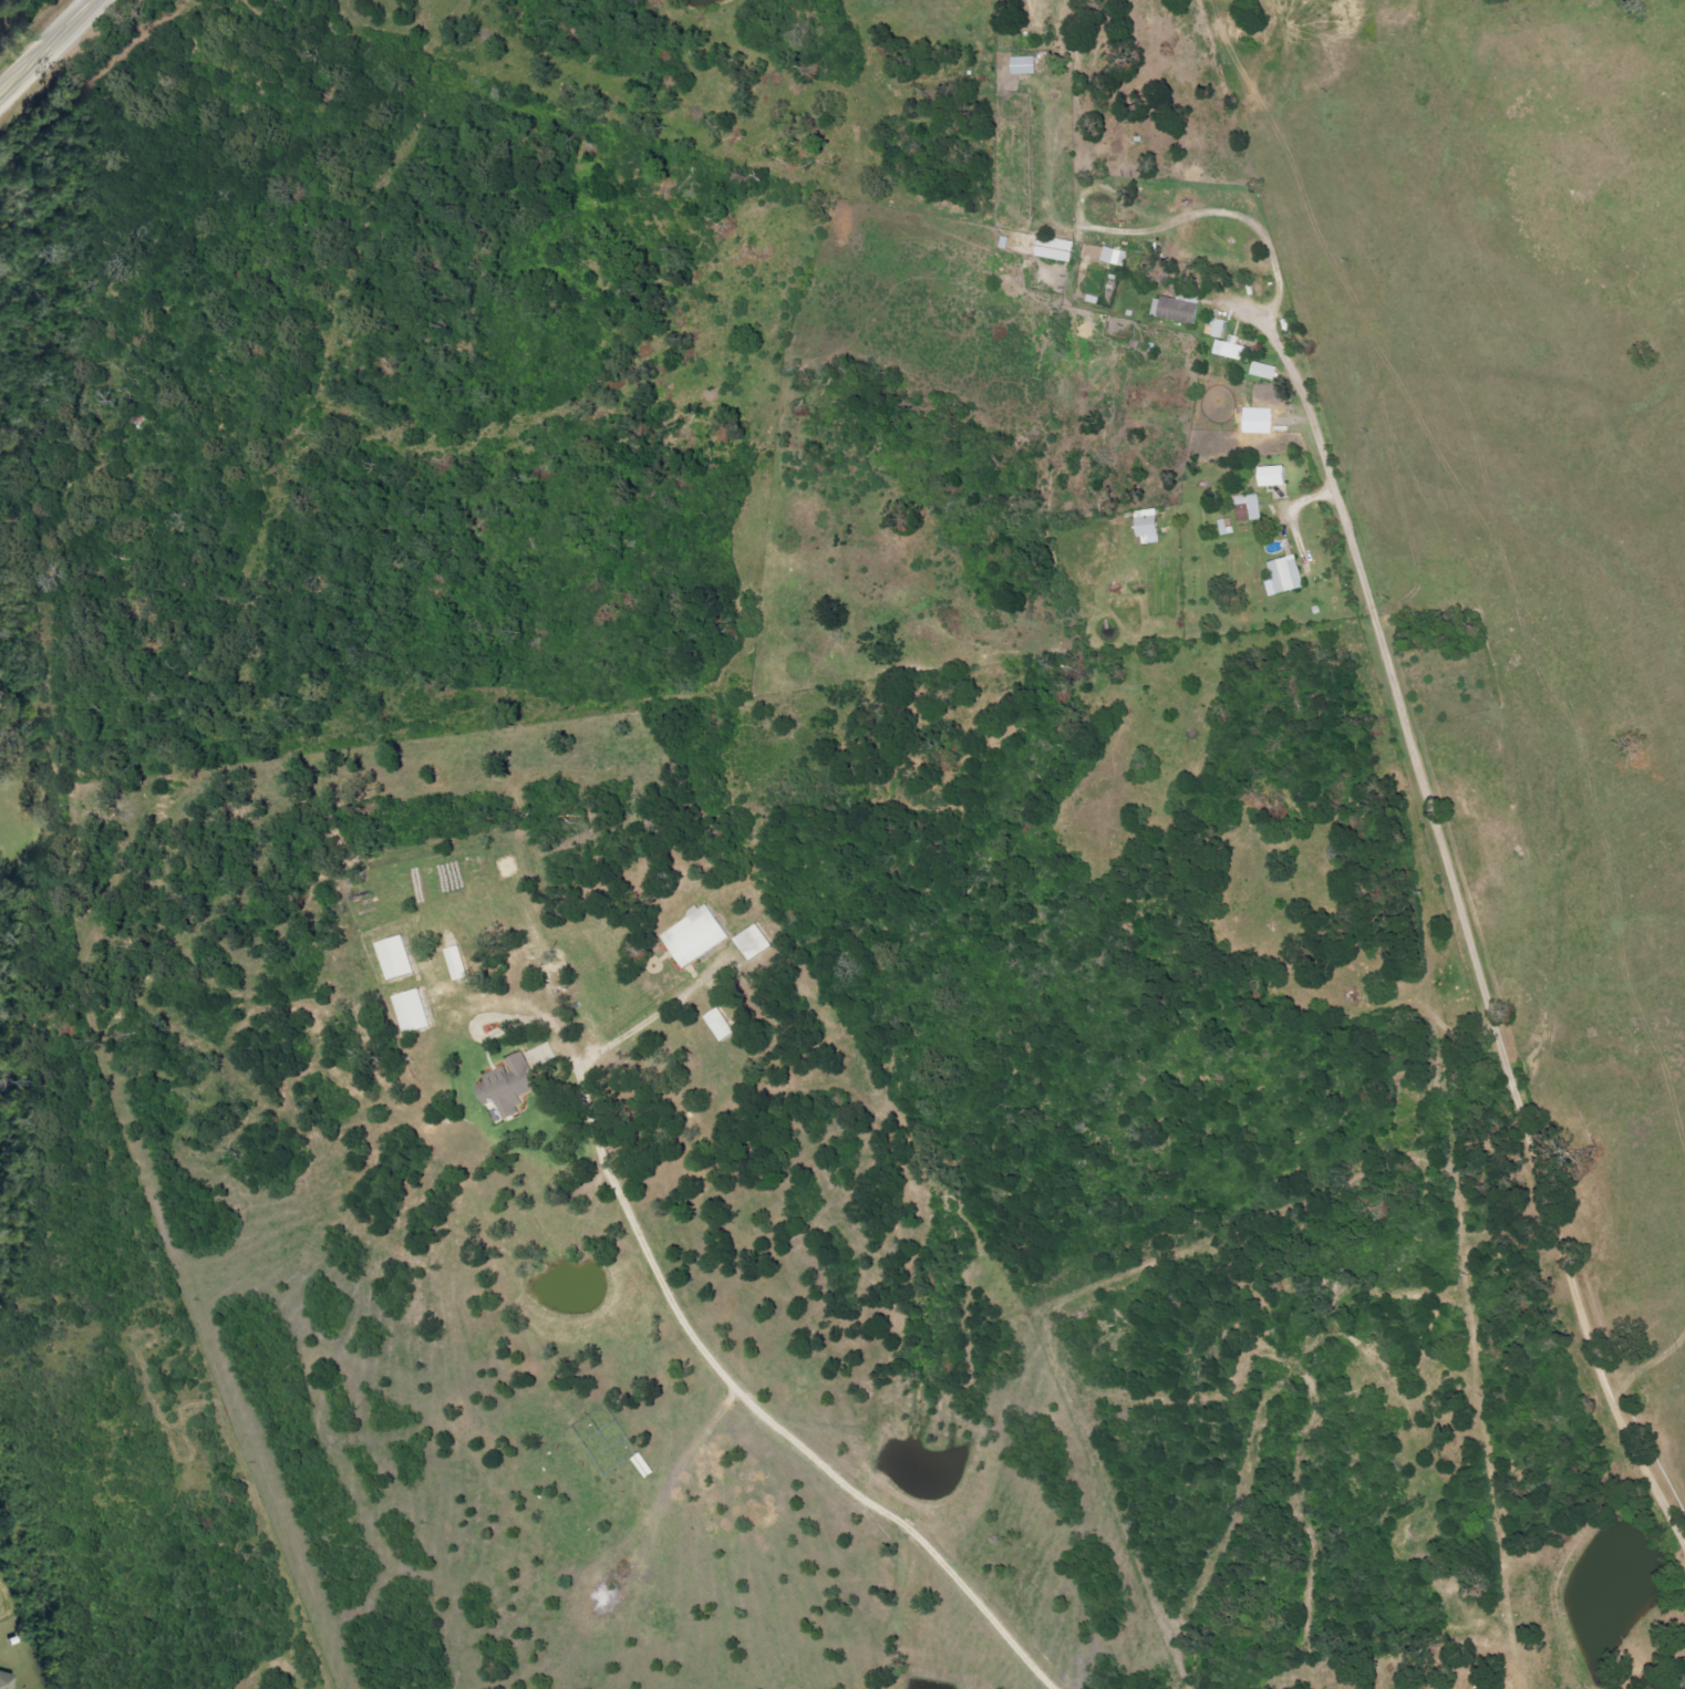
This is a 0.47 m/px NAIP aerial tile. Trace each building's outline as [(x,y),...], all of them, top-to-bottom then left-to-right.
[(1036,57),(1012,57),(1012,75),(1037,74),(1036,57)] [(1072,262),(1075,241),(1039,236),(1036,257),(1072,262)] [(1125,267),(1129,253),(1106,247),(1102,261),(1125,267)] [(1200,304),(1156,294),(1151,315),(1194,326),(1200,304)] [(1204,335),(1222,339),(1226,321),(1208,317),(1204,335)] [(1239,337),(1230,335),(1228,342),(1218,340),(1214,354),(1243,361),(1246,346),(1238,344),(1239,337)] [(1251,375),(1275,381),(1278,368),(1255,361),(1251,375)] [(1286,486),(1285,466),(1259,467),(1260,487),(1286,486)] [(1236,496),(1237,522),(1262,520),(1260,495),(1236,496)] [(1136,511),(1138,545),(1159,544),(1158,510),(1136,511)] [(1269,596),(1304,589),(1297,556),(1269,561),(1272,579),(1266,580),(1269,596)] [(660,934),(683,969),(730,939),(707,904),(660,934)] [(377,941),(385,980),(413,975),(405,935),(377,941)] [(469,977),(459,945),(445,950),(454,981),(469,977)] [(392,996),(404,1035),(432,1027),(420,988),(392,996)] [(704,1017),(721,1044),(736,1034),(718,1007),(704,1017)] [(505,1120),(524,1112),(518,1098),(539,1089),(523,1052),(507,1059),(509,1064),(483,1075),(487,1083),(477,1088),(485,1107),(497,1102),(505,1120)] [(0,1672),(0,1688),(11,1688),(14,1677),(0,1672)]
